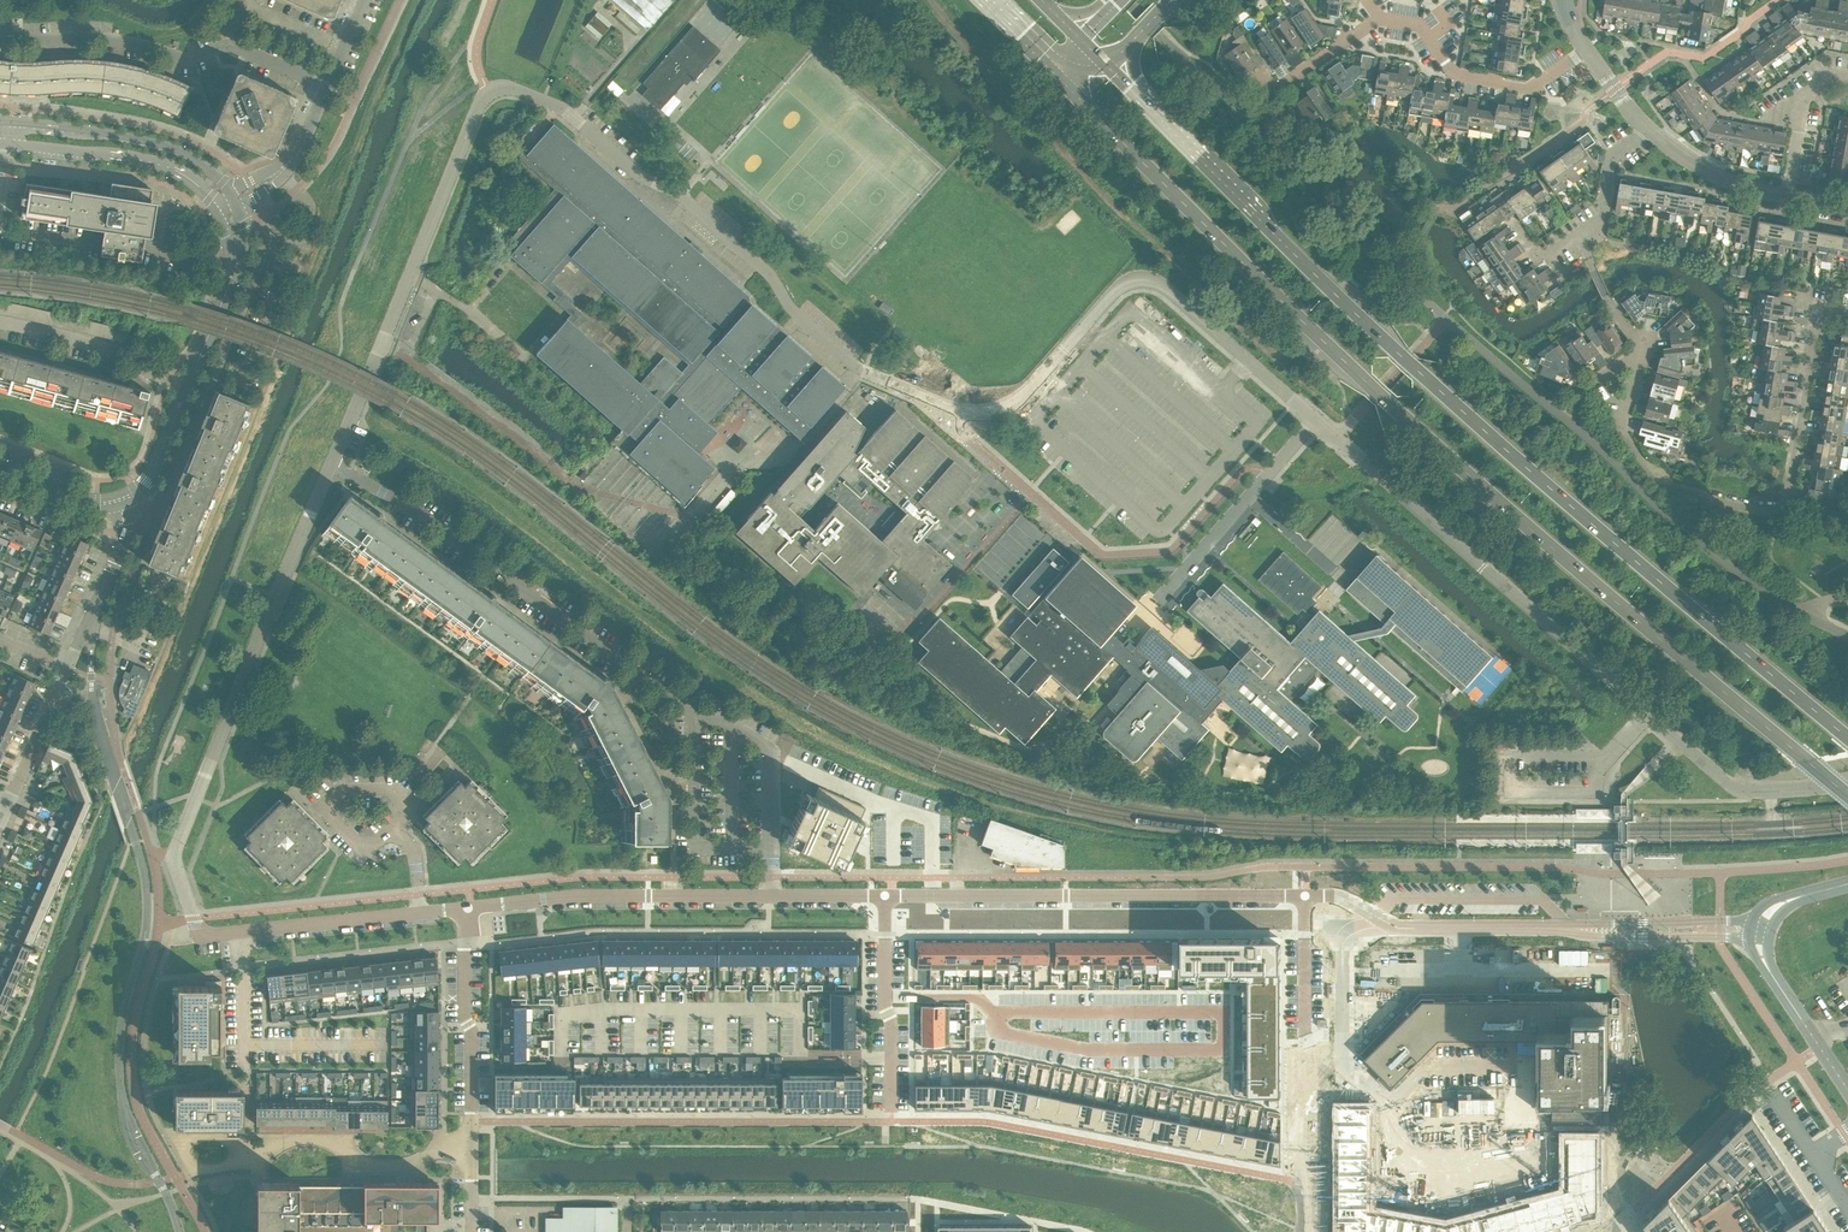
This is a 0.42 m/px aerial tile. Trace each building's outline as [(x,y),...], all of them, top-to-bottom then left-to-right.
[(340,0),(286,0),(323,16),(328,18),(329,19),(330,19),(331,18),(332,17),(333,17),(335,12),(340,0)] [(647,31),(674,0),(612,0),(647,31)] [(1321,0),(1329,2),(1327,14),(1339,16),(1341,4),(1342,0),(1321,0)] [(1525,1),(1522,0),(1504,0),(1503,4),(1496,3),(1495,8),(1527,13),(1528,9),(1524,8),(1525,1)] [(1620,0),(1605,0),(1602,18),(1608,19),(1609,15),(1617,17),(1620,0)] [(1634,0),(1620,0),(1617,17),(1625,18),(1624,22),(1630,22),(1634,0)] [(1648,0),(1634,0),(1630,22),(1635,23),(1636,20),(1644,21),(1648,0)] [(1661,0),(1648,0),(1644,21),(1652,23),(1651,26),(1657,27),(1657,25),(1661,0)] [(1671,4),(1665,3),(1666,0),(1661,0),(1657,25),(1657,27),(1667,28),(1671,4)] [(1680,13),(1683,0),(1675,0),(1678,1),(1677,5),(1671,4),(1667,28),(1677,30),(1680,13)] [(1724,6),(1692,0),(1691,0),(1689,6),(1696,7),(1697,5),(1701,6),(1700,11),(1700,12),(1716,14),(1716,15),(1722,16),(1724,6)] [(1847,8),(1847,2),(1840,0),(1838,8),(1847,10),(1847,8)] [(1791,11),(1787,4),(1782,8),(1786,14),(1791,11)] [(1811,7),(1810,13),(1797,11),(1789,17),(1800,32),(1802,31),(1847,39),(1847,14),(1811,7)] [(1521,25),(1522,17),(1526,18),(1527,13),(1495,8),(1493,20),(1500,21),(1521,25)] [(1316,25),(1305,9),(1292,18),(1311,46),(1324,37),(1323,36),(1324,35),(1326,25),(1319,24),(1318,24),(1316,25)] [(1715,20),(1716,15),(1716,14),(1700,12),(1700,11),(1689,9),(1687,23),(1709,27),(1710,19),(1715,20)] [(1802,35),(1800,32),(1789,17),(1784,20),(1781,17),(1783,15),(1779,10),(1774,13),(1794,41),(1802,35)] [(1786,47),(1794,41),(1774,13),(1769,17),(1773,22),(1775,21),(1777,25),(1773,28),(1786,47)] [(602,35),(608,28),(594,15),(588,23),(602,35)] [(1303,43),(1287,19),(1271,30),(1287,54),(1303,43)] [(1519,33),(1521,25),(1500,21),(1499,28),(1492,27),(1491,32),(1502,34),(1523,38),(1524,33),(1519,33)] [(1786,47),(1773,28),(1768,22),(1762,26),(1766,31),(1768,30),(1771,34),(1766,37),(1779,56),(1788,50),(1786,47)] [(1708,36),(1709,27),(1687,23),(1684,37),(1712,42),(1713,36),(1708,36)] [(648,87),(642,95),(659,110),(687,77),(693,82),(721,50),(693,26),(643,82),(648,87)] [(1779,56),(1766,37),(1760,41),(1758,37),(1760,36),(1756,30),(1751,34),(1770,62),(1779,56)] [(1257,66),(1248,53),(1255,49),(1244,33),(1232,42),(1236,47),(1224,56),(1236,74),(1242,70),(1245,74),(1257,66)] [(1287,60),(1268,33),(1255,42),(1274,69),(1287,60)] [(1522,45),(1523,38),(1502,34),(1501,41),(1494,40),(1493,45),(1525,50),(1526,46),(1522,45)] [(1770,62),(1751,34),(1745,38),(1749,43),(1751,42),(1754,45),(1749,49),(1762,68),(1770,62)] [(1519,62),(1520,54),(1524,55),(1525,50),(1493,45),(1492,50),(1494,50),(1492,57),(1519,62)] [(1762,68),(1749,49),(1738,57),(1754,80),(1758,77),(1755,73),(1762,68)] [(1341,63),(1340,61),(1322,74),(1337,95),(1340,93),(1341,95),(1343,96),(1344,97),(1346,97),(1348,97),(1350,96),(1351,95),(1353,93),(1353,92),(1354,90),(1354,88),(1353,86),(1353,84),(1355,83),(1353,80),(1357,78),(1374,81),(1378,57),(1362,54),(1361,62),(1352,61),(1348,64),(1346,60),(1341,63)] [(1517,70),(1519,62),(1492,57),(1491,64),(1489,64),(1488,69),(1521,75),(1521,70),(1517,70)] [(1754,80),(1738,57),(1727,65),(1740,83),(1746,79),(1749,83),(1754,80)] [(1387,96),(1391,73),(1383,71),(1384,69),(1385,69),(1386,61),(1381,60),(1375,94),(1387,96)] [(1467,68),(1469,61),(1462,60),(1460,67),(1467,68)] [(158,76),(140,71),(123,67),(105,64),(86,63),(68,63),(35,65),(19,65),(11,65),(0,64),(0,93),(7,94),(19,95),(36,95),(69,92),(85,92),(101,94),(109,95),(117,96),(125,97),(133,100),(140,102),(148,104),(155,107),(163,110),(178,117),(179,116),(178,115),(191,91),(174,83),(158,76)] [(1399,98),(1405,65),(1400,64),(1399,72),(1400,72),(1400,74),(1391,73),(1387,96),(1399,98)] [(1411,100),(1415,77),(1407,75),(1408,73),(1409,73),(1410,65),(1405,65),(1399,98),(1411,100)] [(1740,83),(1727,65),(1715,73),(1731,95),(1736,92),(1733,88),(1740,83)] [(275,150),(294,106),(296,101),(296,100),(296,99),(296,98),(295,97),(294,96),(289,94),(246,75),(241,73),(240,73),(239,73),(238,73),(237,74),(236,75),(234,80),(215,124),(213,128),(213,130),(213,131),(213,132),(214,133),(215,133),(220,135),(263,154),(268,156),(269,157),(270,157),(271,156),(272,156),(273,155),(275,150)] [(1731,95),(1715,73),(1704,81),(1717,100),(1724,94),(1727,99),(1731,95)] [(1422,113),(1426,89),(1418,88),(1418,85),(1419,86),(1421,75),(1416,74),(1416,77),(1415,77),(1411,100),(1409,111),(1422,113)] [(1446,117),(1450,93),(1442,92),(1442,90),(1443,90),(1445,79),(1440,79),(1440,81),(1433,115),(1445,117),(1446,117)] [(1433,115),(1440,81),(1435,80),(1433,88),(1434,88),(1434,91),(1426,89),(1422,113),(1433,115)] [(1679,105),(1698,91),(1689,80),(1667,96),(1670,101),(1674,98),(1679,105)] [(1334,114),(1319,92),(1314,86),(1306,92),(1308,94),(1300,100),(1301,101),(1298,104),(1302,111),(1300,113),(1307,124),(1322,114),(1326,119),(1334,114)] [(1705,103),(1698,91),(1679,105),(1684,111),(1680,114),(1683,119),(1705,103)] [(1456,129),(1460,106),(1452,104),(1452,102),(1453,102),(1455,94),(1450,93),(1446,117),(1445,117),(1444,127),(1456,129)] [(1506,125),(1512,94),(1507,93),(1506,101),(1507,101),(1506,103),(1499,102),(1495,123),(1506,125)] [(1518,130),(1522,106),(1514,105),(1515,102),(1516,103),(1517,95),(1512,94),(1506,125),(1518,127),(1518,130)] [(1468,131),(1474,98),(1469,97),(1468,105),(1469,105),(1468,107),(1460,106),(1456,129),(1468,131)] [(1531,132),(1537,98),(1531,97),(1530,105),(1531,105),(1531,108),(1522,106),(1518,130),(1531,132)] [(1481,131),(1484,110),(1476,109),(1477,106),(1478,106),(1479,99),(1474,98),(1468,131),(1468,132),(1469,129),(1481,131)] [(1495,123),(1499,102),(1493,101),(1492,109),(1493,109),(1493,111),(1484,110),(1481,131),(1493,133),(1495,123)] [(1695,127),(1713,114),(1705,103),(1683,119),(1686,123),(1690,120),(1695,127)] [(1715,142),(1719,119),(1717,119),(1713,114),(1695,127),(1703,140),(1715,142)] [(1840,116),(1838,124),(1835,124),(1834,130),(1837,130),(1847,132),(1847,117),(1840,116)] [(1729,149),(1730,144),(1734,122),(1719,119),(1715,142),(1724,143),(1723,148),(1729,149)] [(1743,147),(1747,124),(1734,122),(1730,144),(1737,146),(1736,151),(1742,152),(1743,147)] [(716,432),(708,424),(741,387),(799,438),(844,386),(751,304),(744,311),(739,307),(749,297),(553,124),(522,160),(533,170),(554,189),(511,238),(519,244),(509,255),(509,256),(509,255),(555,296),(552,299),(570,315),(553,334),(543,328),(557,312),(505,267),(487,287),(494,293),(480,309),(525,348),(538,333),(548,339),(535,354),(627,435),(628,433),(633,438),(625,447),(686,500),(713,468),(697,453),(716,432)] [(1756,154),(1757,149),(1761,126),(1747,124),(1743,147),(1751,148),(1750,153),(1756,154)] [(1770,151),(1774,129),(1761,126),(1757,149),(1764,150),(1763,155),(1769,156),(1770,151)] [(1783,159),(1788,131),(1774,129),(1770,151),(1778,153),(1777,158),(1783,159)] [(1837,130),(1836,138),(1832,137),(1832,143),(1835,144),(1847,146),(1847,132),(1837,130)] [(1595,142),(1588,132),(1578,139),(1585,149),(1595,142)] [(1597,166),(1585,149),(1578,139),(1574,142),(1577,145),(1570,150),(1582,167),(1588,163),(1593,169),(1597,166)] [(1835,144),(1834,151),(1830,151),(1829,156),(1847,160),(1847,146),(1835,144)] [(1582,167),(1570,150),(1564,154),(1561,151),(1558,153),(1577,180),(1581,177),(1576,171),(1582,167)] [(1577,180),(1558,153),(1554,156),(1557,159),(1550,164),(1562,181),(1568,177),(1573,183),(1577,180)] [(1829,156),(1828,161),(1832,162),(1830,170),(1847,173),(1847,160),(1829,156)] [(1566,187),(1562,181),(1550,164),(1544,168),(1541,165),(1537,167),(1556,194),(1566,187)] [(1830,170),(1829,178),(1825,178),(1824,184),(1847,188),(1847,173),(1830,170)] [(1552,198),(1538,178),(1531,183),(1529,181),(1530,181),(1526,175),(1522,178),(1541,205),(1552,198)] [(1541,205),(1522,178),(1518,181),(1522,187),(1523,186),(1524,188),(1517,193),(1531,212),(1541,205)] [(1629,206),(1633,185),(1625,184),(1625,179),(1621,179),(1615,211),(1620,212),(1622,205),(1629,206)] [(1640,215),(1645,183),(1641,182),(1640,186),(1633,185),(1629,206),(1636,207),(1635,214),(1640,215)] [(152,237),(157,204),(150,203),(152,189),(112,183),(109,196),(26,183),(24,197),(23,197),(22,198),(21,202),(22,204),(23,204),(21,218),(104,230),(103,237),(101,256),(118,258),(117,259),(118,261),(123,262),(124,261),(124,259),(141,262),(144,243),(145,236),(152,237)] [(1653,210),(1657,189),(1649,188),(1650,184),(1645,183),(1640,215),(1645,216),(1646,209),(1653,210)] [(1664,219),(1669,187),(1665,186),(1665,191),(1657,189),(1653,210),(1660,211),(1659,218),(1664,219)] [(1677,214),(1681,194),(1673,192),(1674,188),(1669,187),(1664,219),(1669,220),(1670,213),(1677,214)] [(1531,212),(1517,193),(1511,197),(1509,196),(1510,195),(1506,189),(1502,192),(1516,212),(1521,220),(1531,212)] [(1688,224),(1694,191),(1689,191),(1689,195),(1681,194),(1677,214),(1676,221),(1683,222),(1683,223),(1688,224)] [(1701,223),(1705,202),(1705,198),(1697,196),(1698,192),(1694,191),(1688,224),(1693,224),(1694,217),(1701,219),(1700,223),(1701,223)] [(1516,212),(1502,192),(1492,199),(1506,219),(1516,212)] [(1506,219),(1492,199),(1482,206),(1496,226),(1506,219)] [(1711,232),(1717,200),(1713,199),(1712,203),(1705,202),(1701,223),(1708,224),(1707,231),(1711,232)] [(1724,231),(1728,211),(1729,206),(1721,205),(1721,201),(1717,200),(1711,232),(1716,233),(1718,226),(1725,227),(1724,231)] [(1486,233),(1496,226),(1482,206),(1472,213),(1486,233)] [(1735,241),(1741,208),(1736,208),(1736,212),(1728,211),(1724,231),(1731,233),(1730,240),(1735,241)] [(1748,240),(1752,215),(1744,213),(1745,209),(1741,208),(1735,241),(1740,241),(1740,239),(1748,240)] [(1472,213),(1462,221),(1475,240),(1486,233),(1472,213)] [(1766,251),(1771,223),(1763,221),(1764,217),(1759,216),(1754,248),(1766,251)] [(1778,253),(1784,221),(1780,220),(1779,224),(1771,223),(1766,251),(1778,253)] [(1791,248),(1795,227),(1787,226),(1788,221),(1784,221),(1778,253),(1783,254),(1784,247),(1791,248)] [(1802,257),(1808,225),(1804,224),(1803,228),(1795,227),(1791,248),(1799,249),(1797,256),(1802,257)] [(1816,252),(1819,231),(1811,230),(1812,225),(1808,225),(1802,257),(1807,258),(1808,251),(1816,252)] [(1487,257),(1504,244),(1499,238),(1501,236),(1502,237),(1511,230),(1508,226),(1476,249),(1483,259),(1487,257)] [(1826,261),(1832,229),(1828,228),(1827,233),(1819,231),(1816,252),(1823,253),(1822,260),(1826,261)] [(1840,256),(1843,235),(1836,234),(1836,230),(1832,229),(1826,261),(1831,262),(1832,255),(1840,256)] [(1843,235),(1840,256),(1847,257),(1846,265),(1847,265),(1847,236),(1843,235)] [(1490,269),(1522,246),(1519,242),(1511,249),(1511,250),(1509,251),(1504,244),(1487,257),(1483,259),(1490,269)] [(1498,280),(1519,264),(1514,257),(1516,256),(1516,257),(1525,251),(1522,246),(1490,269),(1498,280)] [(1512,284),(1533,268),(1531,265),(1525,269),(1526,269),(1524,271),(1519,264),(1498,280),(1505,289),(1512,284)] [(1519,294),(1549,273),(1552,271),(1549,267),(1540,273),(1540,274),(1538,275),(1533,268),(1512,284),(1519,294)] [(1531,301),(1548,289),(1543,282),(1545,280),(1546,281),(1552,277),(1549,273),(1519,294),(1524,291),(1531,301)] [(1551,292),(1554,297),(1565,290),(1561,286),(1551,292)] [(1668,309),(1671,296),(1647,292),(1647,294),(1641,293),(1637,296),(1635,294),(1621,303),(1634,321),(1645,313),(1645,311),(1648,312),(1648,314),(1660,316),(1661,308),(1668,309)] [(1780,305),(1781,297),(1758,293),(1756,305),(1789,311),(1790,306),(1782,305),(1782,306),(1780,305)] [(881,304),(874,298),(871,302),(878,308),(881,304)] [(8,316),(11,303),(3,302),(1,315),(8,316)] [(881,304),(878,308),(888,316),(893,311),(882,302),(881,304)] [(15,317),(17,304),(11,303),(8,316),(15,317)] [(22,319),(25,306),(17,304),(15,317),(22,319)] [(1777,321),(1778,313),(1781,313),(1781,314),(1788,316),(1789,311),(1756,305),(1753,317),(1777,321)] [(29,320),(32,307),(25,306),(22,319),(29,320)] [(36,322),(39,309),(32,307),(29,320),(36,322)] [(43,324),(46,311),(39,309),(36,322),(43,324)] [(1691,329),(1695,325),(1681,310),(1664,325),(1670,331),(1672,332),(1672,335),(1670,335),(1671,347),(1692,346),(1691,329)] [(50,325),(53,312),(46,311),(43,324),(50,325)] [(57,327),(60,314),(53,312),(50,325),(57,327)] [(64,329),(67,316),(60,314),(57,327),(64,329)] [(71,330),(74,317),(67,316),(64,329),(71,330)] [(78,332),(81,319),(74,317),(71,330),(78,332)] [(1782,331),(1784,322),(1777,321),(1753,317),(1760,318),(1758,330),(1792,336),(1793,331),(1785,330),(1785,331),(1782,331)] [(85,333),(88,321),(81,319),(78,332),(85,333)] [(92,335),(95,322),(88,321),(85,333),(92,335)] [(99,337),(102,324),(95,322),(92,335),(99,337)] [(1625,344),(1610,322),(1596,332),(1592,325),(1584,330),(1591,340),(1596,347),(1603,343),(1610,354),(1625,344)] [(106,338),(109,325),(102,324),(99,337),(106,338)] [(113,340),(116,327),(109,325),(106,338),(113,340)] [(120,341),(123,329),(116,327),(113,340),(120,341)] [(126,343),(129,330),(123,329),(120,341),(126,343)] [(1791,341),(1792,336),(1758,330),(1756,342),(1779,346),(1781,338),(1783,339),(1783,340),(1791,341)] [(1607,363),(1596,347),(1591,340),(1587,343),(1582,335),(1574,341),(1573,340),(1564,346),(1580,369),(1594,360),(1600,368),(1607,363)] [(1785,356),(1786,347),(1779,346),(1756,342),(1756,343),(1762,344),(1760,356),(1794,362),(1795,357),(1787,355),(1787,356),(1785,356)] [(1840,345),(1824,342),(1823,347),(1831,348),(1831,347),(1833,348),(1832,356),(1847,359),(1847,346),(1840,345)] [(1575,367),(1559,344),(1546,353),(1545,358),(1542,356),(1536,371),(1561,382),(1563,377),(1566,378),(1568,378),(1569,378),(1570,376),(1570,375),(1570,373),(1569,372),(1575,367)] [(1696,364),(1694,345),(1692,346),(1671,347),(1671,348),(1663,349),(1664,359),(1663,362),(1660,361),(1657,372),(1680,378),(1683,365),(1696,364)] [(0,351),(0,392),(20,398),(21,399),(21,398),(39,403),(39,404),(41,404),(41,403),(61,409),(61,410),(62,410),(62,409),(85,415),(84,416),(86,416),(104,421),(105,422),(106,421),(126,426),(125,427),(127,427),(139,430),(149,392),(0,351)] [(1782,372),(1783,364),(1786,364),(1785,365),(1793,367),(1794,362),(1760,356),(1758,367),(1782,372)] [(1832,356),(1830,364),(1828,364),(1828,363),(1820,361),(1819,366),(1847,371),(1847,359),(1832,356)] [(1819,366),(1818,371),(1826,372),(1826,371),(1829,372),(1827,380),(1847,384),(1847,371),(1819,366)] [(1787,381),(1788,373),(1782,372),(1758,367),(1758,368),(1765,369),(1763,381),(1796,387),(1797,382),(1790,381),(1789,382),(1787,381)] [(1673,401),(1678,383),(1686,386),(1688,380),(1680,378),(1679,381),(1656,375),(1653,386),(1645,384),(1642,393),(1673,401)] [(1827,380),(1826,388),(1824,388),(1824,387),(1816,385),(1815,390),(1847,396),(1847,384),(1827,380)] [(1784,397),(1786,389),(1788,390),(1788,391),(1796,392),(1796,387),(1763,381),(1760,393),(1784,397)] [(1847,401),(1847,396),(1815,390),(1814,395),(1822,397),(1822,396),(1825,396),(1823,404),(1847,408),(1847,401)] [(231,451),(245,416),(243,415),(247,404),(215,391),(192,448),(224,461),(228,450),(231,451)] [(1669,419),(1673,401),(1642,393),(1640,401),(1648,404),(1645,415),(1668,422),(1667,424),(1675,427),(1676,421),(1669,419)] [(1783,405),(1784,397),(1760,393),(1758,405),(1791,411),(1792,406),(1785,405),(1785,406),(1783,405)] [(1845,420),(1847,408),(1823,404),(1822,412),(1819,412),(1819,411),(1812,410),(1811,414),(1845,420)] [(1790,416),(1791,411),(1758,405),(1756,417),(1780,421),(1781,413),(1784,414),(1784,415),(1790,416)] [(845,410),(776,488),(777,489),(773,494),(770,492),(735,532),(793,584),(814,560),(817,557),(860,595),(878,575),(914,607),(951,565),(922,539),(930,530),(932,531),(934,531),(936,530),(938,529),(940,527),(940,525),(940,522),(939,520),(975,480),(895,409),(855,454),(852,451),(864,427),(845,410)] [(1843,432),(1845,420),(1811,414),(1810,419),(1818,421),(1818,420),(1820,420),(1819,428),(1843,432)] [(1779,429),(1780,421),(1756,417),(1754,430),(1787,435),(1788,430),(1781,429),(1781,430),(1779,429)] [(1676,453),(1682,432),(1673,429),(1672,431),(1665,429),(1666,427),(1643,421),(1639,434),(1646,436),(1644,444),(1646,444),(1667,450),(1667,451),(1669,452),(1669,451),(1676,453)] [(1840,445),(1843,432),(1819,428),(1817,437),(1815,436),(1815,435),(1807,434),(1806,439),(1840,445)] [(1841,457),(1843,445),(1840,445),(1806,439),(1806,444),(1813,445),(1814,444),(1816,444),(1815,452),(1841,457)] [(207,508),(217,485),(222,473),(219,472),(224,461),(192,448),(168,505),(201,518),(205,507),(207,508)] [(1840,467),(1841,457),(1815,452),(1813,461),(1811,460),(1811,459),(1803,458),(1802,463),(1833,469),(1833,468),(1834,466),(1840,467)] [(1841,482),(1843,470),(1833,468),(1833,469),(1802,463),(1801,468),(1816,470),(1816,469),(1818,470),(1817,478),(1829,480),(1841,482)] [(1827,492),(1829,480),(1817,478),(1815,490),(1809,489),(1807,497),(1822,499),(1824,492),(1827,492)] [(433,566),(378,527),(384,517),(383,514),(378,513),(372,522),(345,503),(321,536),(321,537),(326,530),(413,594),(433,566)] [(198,530),(196,529),(201,518),(168,505),(154,540),(157,541),(148,564),(177,576),(182,564),(184,565),(198,530)] [(19,520),(7,516),(0,533),(0,537),(10,541),(19,520)] [(21,546),(30,525),(19,520),(10,541),(21,546)] [(33,551),(42,530),(30,525),(21,546),(33,551)] [(49,541),(52,535),(45,532),(42,538),(49,541)] [(83,555),(88,543),(67,534),(62,546),(83,555)] [(47,546),(49,541),(42,538),(40,543),(47,546)] [(83,555),(62,546),(57,557),(78,566),(83,555)] [(927,650),(917,661),(998,733),(1004,726),(1023,743),(1050,713),(1055,708),(1035,691),(1050,674),(1076,697),(1103,666),(1106,663),(1106,664),(1112,656),(1127,669),(1117,680),(1122,685),(1111,698),(1106,704),(1118,714),(1106,729),(1105,730),(1104,732),(1104,734),(1105,736),(1106,737),(1122,751),(1131,759),(1132,760),(1134,760),(1135,760),(1137,760),(1138,759),(1139,758),(1150,746),(1158,737),(1183,759),(1209,730),(1210,729),(1203,723),(1223,699),(1235,710),(1282,751),(1288,744),(1304,758),(1305,759),(1307,759),(1308,759),(1309,759),(1310,758),(1319,748),(1320,747),(1320,745),(1320,744),(1320,743),(1319,742),(1310,734),(1318,724),(1306,713),(1291,700),(1315,672),(1319,668),(1335,683),(1368,712),(1380,722),(1386,715),(1402,729),(1403,730),(1405,730),(1406,730),(1407,730),(1408,729),(1417,719),(1418,717),(1418,716),(1418,715),(1418,714),(1417,712),(1408,704),(1416,695),(1408,688),(1375,659),(1354,640),(1352,643),(1324,618),(1325,618),(1313,608),(1318,602),(1313,598),(1323,586),(1283,551),(1258,579),(1297,614),(1303,609),(1314,619),(1301,634),(1291,646),(1277,633),(1279,631),(1224,583),(1212,596),(1204,589),(1203,589),(1201,589),(1200,589),(1199,589),(1198,590),(1197,591),(1197,593),(1198,594),(1198,595),(1199,596),(1187,610),(1241,658),(1230,670),(1223,664),(1200,669),(1192,663),(1161,635),(1142,639),(1137,645),(1127,637),(1122,643),(1110,632),(1134,604),(1080,556),(1075,561),(1071,565),(1052,548),(1011,594),(1040,619),(1035,624),(1026,616),(1009,636),(1023,649),(1002,673),(987,660),(939,617),(918,641),(927,650)] [(1462,691),(1493,657),(1377,554),(1347,589),(1386,623),(1383,626),(1390,632),(1392,629),(1462,691)] [(40,563),(42,558),(35,555),(33,560),(40,563)] [(13,565),(16,558),(10,556),(7,563),(13,565)] [(78,566),(57,557),(52,568),(73,577),(78,566)] [(18,567),(21,561),(16,558),(13,565),(18,567)] [(37,568),(40,563),(33,560),(31,565),(37,568)] [(8,575),(11,568),(6,566),(3,573),(8,575)] [(520,630),(490,608),(497,599),(495,596),(491,595),(488,599),(484,604),(433,566),(413,594),(500,657),(526,676),(545,649),(520,630)] [(73,577),(52,568),(47,580),(68,589),(73,577)] [(31,583),(33,578),(26,575),(24,580),(31,583)] [(29,588),(31,583),(24,580),(22,585),(29,588)] [(63,600),(68,589),(47,580),(43,591),(63,600)] [(13,596),(2,591),(0,595),(0,614),(5,616),(13,596)] [(58,611),(63,600),(43,591),(38,602),(58,611)] [(20,608),(22,603),(16,600),(13,605),(20,608)] [(53,622),(58,611),(38,602),(33,614),(53,622)] [(18,613),(20,608),(13,605),(11,610),(18,613)] [(48,634),(53,622),(33,614),(28,625),(48,634)] [(597,686),(545,649),(526,676),(578,714),(581,710),(583,711),(584,714),(580,716),(600,756),(615,748),(620,757),(635,749),(606,692),(610,688),(606,686),(609,681),(608,678),(604,677),(601,681),(600,681),(597,686)] [(29,694),(35,683),(14,674),(9,686),(29,694)] [(135,701),(144,679),(134,675),(132,681),(124,678),(120,686),(119,690),(119,693),(119,696),(119,700),(121,703),(122,706),(124,708),(127,711),(131,699),(135,701)] [(25,706),(29,694),(9,686),(4,697),(25,706)] [(4,697),(0,706),(0,708),(20,717),(25,706),(4,697)] [(20,717),(0,708),(0,722),(15,728),(20,717)] [(15,728),(0,722),(0,735),(10,740),(15,728)] [(10,740),(0,735),(0,749),(5,751),(10,740)] [(73,753),(50,743),(42,761),(48,763),(50,758),(63,764),(73,753)] [(655,789),(635,749),(620,757),(615,748),(600,756),(625,805),(630,803),(631,806),(631,808),(626,808),(626,841),(618,841),(619,842),(660,842),(660,813),(660,799),(666,797),(663,793),(668,791),(668,787),(665,784),(660,786),(655,789)] [(83,777),(73,753),(63,764),(67,776),(62,778),(65,784),(83,777)] [(92,801),(83,777),(65,784),(67,790),(72,788),(77,801),(92,801)] [(500,822),(505,817),(469,781),(464,786),(460,781),(424,817),(429,822),(424,826),(460,862),(464,857),(469,862),(505,826),(500,822)] [(805,793),(785,840),(840,864),(866,808),(819,787),(814,797),(805,793)] [(321,841),(326,836),(290,801),(286,805),(281,800),(245,836),(250,841),(245,845),(281,881),(286,876),(290,881),(326,845),(321,841)] [(82,824),(92,801),(77,801),(72,813),(67,811),(64,817),(84,825),(82,824)] [(79,837),(84,825),(64,817),(59,829),(79,837)] [(1063,866),(1063,845),(990,819),(981,844),(992,848),(990,855),(1014,863),(1014,866),(1063,866)] [(74,849),(79,837),(59,829),(54,841),(74,849)] [(69,861),(74,849),(54,841),(49,853),(69,861)] [(63,873),(69,861),(49,853),(43,865),(63,873)] [(58,885),(63,873),(43,865),(38,877),(58,885)] [(53,897),(58,885),(38,877),(33,888),(53,897)] [(48,909),(53,897),(33,888),(28,901),(48,909)] [(43,921),(48,909),(28,901),(23,912),(43,921)] [(37,933),(43,921),(23,912),(17,924),(37,933)] [(32,945),(37,933),(17,924),(12,937),(32,945)] [(1189,939),(1182,939),(1182,971),(1248,971),(1248,1097),(1281,1097),(1281,1090),(1281,981),(1281,939),(1249,939),(1189,939)] [(25,961),(31,948),(11,940),(5,952),(25,961)] [(617,941),(603,941),(603,964),(617,964),(617,941)] [(631,941),(617,941),(617,964),(631,964),(631,941)] [(645,941),(631,941),(631,964),(645,964),(645,941)] [(658,941),(645,941),(645,964),(658,964),(658,941)] [(672,964),(672,941),(658,941),(658,964),(672,964)] [(686,964),(686,941),(672,941),(672,964),(686,964)] [(699,964),(699,941),(686,941),(686,964),(699,964)] [(714,964),(714,941),(699,941),(699,964),(714,964)] [(732,941),(718,941),(718,964),(732,964),(732,941)] [(746,964),(746,941),(732,941),(732,964),(746,964)] [(760,964),(760,941),(746,941),(746,964),(760,964)] [(773,964),(773,941),(760,941),(760,964),(773,964)] [(787,964),(787,941),(773,941),(773,964),(787,964)] [(801,941),(787,941),(787,964),(801,964),(801,941)] [(815,964),(815,941),(801,941),(801,964),(815,964)] [(828,964),(828,941),(815,941),(815,964),(828,964)] [(842,964),(842,941),(828,941),(828,964),(842,964)] [(856,964),(856,941),(842,941),(842,964),(856,964)] [(930,941),(916,941),(917,969),(930,969),(930,941)] [(943,941),(930,941),(930,969),(943,969),(943,941)] [(956,941),(943,941),(943,969),(956,969),(956,941)] [(969,941),(956,941),(956,969),(969,969),(969,941)] [(982,941),(969,941),(969,969),(982,969),(982,941)] [(995,941),(982,941),(982,969),(995,969),(995,941)] [(1008,941),(995,941),(995,969),(1008,969),(1008,941)] [(1021,941),(1008,941),(1008,969),(1009,969),(1009,964),(1020,964),(1020,969),(1021,969),(1021,941)] [(1034,941),(1021,941),(1021,969),(1034,969),(1034,941)] [(1048,941),(1034,941),(1034,969),(1035,969),(1035,964),(1048,964),(1048,941)] [(1067,941),(1054,941),(1054,969),(1067,969),(1067,941)] [(1080,941),(1067,941),(1067,969),(1080,969),(1080,941)] [(1093,941),(1080,941),(1080,969),(1081,969),(1081,964),(1093,964),(1093,969),(1093,941)] [(1106,941),(1093,941),(1093,969),(1106,969),(1106,941)] [(1119,941),(1106,941),(1106,969),(1119,969),(1119,941)] [(1132,941),(1119,941),(1119,969),(1120,969),(1120,964),(1132,964),(1132,969),(1132,941)] [(1145,941),(1132,941),(1132,969),(1145,969),(1145,941)] [(1158,941),(1145,941),(1145,969),(1146,969),(1146,973),(1158,973),(1158,969),(1158,941)] [(1172,941),(1158,941),(1158,969),(1159,969),(1159,977),(1172,977),(1172,969),(1172,941)] [(598,965),(596,942),(581,944),(584,967),(598,965)] [(584,967),(581,944),(568,945),(570,968),(584,967)] [(570,968),(568,945),(554,946),(557,969),(570,968)] [(557,969),(554,946),(541,948),(543,971),(557,969)] [(543,971),(541,948),(527,949),(529,972),(543,971)] [(529,972),(527,949),(513,951),(516,974),(529,972)] [(513,951),(499,952),(501,975),(516,974),(513,951)] [(20,973),(25,961),(5,952),(0,964),(20,973)] [(421,958),(424,981),(437,980),(435,957),(421,958)] [(408,960),(411,983),(424,981),(421,958),(408,960)] [(396,961),(398,984),(411,983),(408,960),(396,961)] [(383,962),(385,986),(398,984),(396,961),(383,962)] [(370,964),(372,987),(385,986),(383,962),(370,964)] [(20,973),(0,964),(0,965),(0,978),(15,985),(20,973)] [(357,965),(359,988),(372,987),(370,964),(357,965)] [(344,967),(346,990),(359,988),(357,965),(344,967)] [(331,968),(334,991),(346,990),(344,967),(331,968)] [(318,970),(321,993),(334,991),(331,968),(318,970)] [(305,971),(308,994),(321,993),(318,970),(305,971)] [(292,973),(295,996),(308,994),(305,971),(292,973)] [(279,974),(282,997),(295,996),(292,973),(279,974)] [(266,976),(268,999),(282,997),(279,974),(266,976)] [(15,985),(0,978),(0,992),(10,997),(15,985)] [(178,985),(178,1056),(221,1056),(221,980),(204,982),(204,985),(178,985)] [(10,997),(0,992),(0,1006),(5,1008),(10,997)] [(854,995),(831,994),(831,1008),(854,1008),(854,995)] [(1423,1000),(1364,1058),(1378,1072),(1392,1086),(1419,1060),(1439,1040),(1517,1040),(1517,1027),(1520,1027),(1520,1002),(1520,1000),(1423,1000)] [(1520,1027),(1517,1027),(1517,1040),(1537,1040),(1537,1110),(1552,1110),(1602,1110),(1609,1110),(1609,1000),(1520,1000),(1520,1002),(1520,1027)] [(949,1006),(921,1006),(921,1020),(949,1020),(949,1006)] [(525,1008),(501,1008),(501,1021),(525,1021),(525,1008)] [(854,1008),(831,1008),(831,1021),(854,1021),(854,1008)] [(437,1011),(414,1011),(414,1025),(437,1025),(437,1011)] [(949,1020),(921,1020),(921,1033),(949,1033),(949,1020)] [(525,1021),(501,1021),(501,1034),(525,1034),(525,1021)] [(854,1021),(831,1021),(831,1034),(854,1034),(854,1021)] [(414,1025),(414,1038),(437,1038),(437,1025),(414,1025)] [(949,1033),(921,1033),(921,1047),(949,1047),(949,1033)] [(525,1034),(501,1034),(501,1047),(525,1047),(525,1034)] [(831,1034),(831,1048),(854,1048),(854,1034),(831,1034)] [(414,1038),(414,1051),(437,1051),(437,1038),(414,1038)] [(525,1047),(501,1047),(501,1061),(525,1061),(525,1047)] [(414,1051),(414,1064),(437,1064),(437,1051),(414,1051)] [(414,1064),(414,1077),(437,1077),(437,1064),(414,1064)] [(513,1073),(494,1073),(494,1111),(513,1112),(513,1106),(520,1106),(522,1106),(529,1106),(530,1106),(537,1106),(539,1106),(547,1106),(548,1106),(555,1106),(557,1106),(564,1106),(565,1106),(572,1106),(574,1106),(574,1078),(513,1078),(513,1073)] [(835,1078),(781,1078),(781,1106),(783,1106),(783,1105),(790,1105),(790,1106),(791,1106),(791,1105),(799,1105),(799,1106),(800,1106),(800,1105),(808,1105),(808,1106),(809,1106),(809,1105),(816,1105),(816,1106),(818,1106),(818,1105),(825,1105),(825,1106),(826,1106),(826,1105),(833,1105),(833,1106),(835,1106),(835,1105),(842,1105),(842,1112),(861,1111),(861,1108),(861,1073),(842,1073),(842,1078),(835,1078)] [(414,1077),(414,1090),(437,1090),(437,1077),(414,1077)] [(592,1078),(579,1078),(579,1105),(591,1105),(591,1083),(592,1083),(592,1078)] [(614,1078),(602,1078),(602,1083),(603,1083),(603,1105),(614,1105),(614,1078)] [(626,1078),(614,1078),(614,1105),(626,1105),(626,1078)] [(637,1078),(626,1078),(626,1105),(637,1105),(637,1078)] [(649,1078),(637,1078),(637,1105),(649,1105),(649,1078)] [(660,1078),(649,1078),(649,1105),(660,1105),(660,1078)] [(672,1078),(660,1078),(660,1105),(672,1105),(672,1078)] [(683,1078),(672,1078),(672,1105),(683,1105),(683,1078)] [(695,1078),(683,1078),(683,1105),(695,1105),(695,1078)] [(707,1078),(695,1078),(695,1105),(707,1105),(707,1078)] [(718,1078),(707,1078),(707,1105),(718,1105),(718,1078)] [(730,1078),(718,1078),(718,1105),(730,1105),(730,1078)] [(741,1078),(730,1078),(730,1105),(741,1105),(741,1078)] [(753,1078),(741,1078),(741,1105),(753,1105),(753,1078)] [(764,1078),(753,1078),(753,1105),(764,1105),(764,1078)] [(776,1078),(764,1078),(764,1105),(776,1105),(776,1078)] [(927,1079),(914,1079),(914,1108),(927,1108),(927,1079)] [(939,1079),(927,1079),(927,1108),(939,1108),(939,1079)] [(940,1079),(939,1079),(939,1108),(952,1108),(952,1079),(951,1079),(951,1085),(940,1085),(940,1079)] [(964,1079),(952,1079),(952,1108),(964,1108),(964,1079)] [(976,1079),(964,1079),(964,1108),(976,1108),(976,1079)] [(990,1079),(976,1079),(976,1108),(988,1108),(990,1079)] [(990,1079),(988,1108),(999,1111),(1005,1082),(990,1079)] [(1005,1082),(999,1111),(1010,1113),(1016,1084),(1005,1082)] [(592,1083),(591,1083),(591,1105),(603,1105),(603,1083),(602,1083),(592,1083)] [(1016,1084),(1010,1113),(1022,1115),(1027,1086),(1016,1084)] [(1027,1086),(1022,1115),(1033,1117),(1039,1088),(1027,1086)] [(1039,1088),(1033,1117),(1044,1119),(1050,1090),(1039,1088)] [(414,1090),(414,1102),(437,1102),(437,1090),(414,1090)] [(1050,1090),(1044,1119),(1056,1121),(1061,1093),(1050,1090)] [(178,1091),(178,1128),(244,1128),(244,1091),(178,1091)] [(1061,1093),(1056,1121),(1067,1124),(1073,1095),(1061,1093)] [(1073,1095),(1067,1124),(1078,1126),(1084,1097),(1073,1095)] [(1084,1097),(1078,1126),(1090,1128),(1095,1099),(1084,1097)] [(1095,1099),(1090,1128),(1101,1130),(1107,1101),(1095,1099)] [(269,1101),(255,1101),(255,1125),(269,1125),(269,1101)] [(282,1101),(269,1101),(269,1125),(282,1125),(282,1101)] [(295,1101),(282,1101),(282,1125),(295,1125),(295,1101)] [(308,1101),(295,1101),(295,1125),(308,1125),(308,1101)] [(321,1101),(308,1101),(308,1125),(321,1125),(321,1101)] [(335,1101),(321,1101),(321,1125),(333,1125),(334,1125),(334,1104),(335,1104),(335,1101)] [(1107,1101),(1101,1130),(1112,1132),(1118,1103),(1107,1101)] [(414,1102),(414,1115),(437,1115),(437,1102),(414,1102)] [(1118,1103),(1112,1132),(1124,1135),(1130,1106),(1118,1103)] [(347,1104),(335,1104),(334,1104),(334,1125),(333,1125),(333,1127),(347,1127),(347,1104)] [(360,1104),(347,1104),(347,1127),(360,1127),(360,1104)] [(373,1104),(360,1104),(360,1127),(373,1127),(373,1104)] [(387,1104),(373,1104),(373,1127),(387,1127),(387,1104)] [(1134,1106),(1129,1135),(1141,1138),(1146,1109),(1134,1106)] [(1169,1113),(1163,1142),(1175,1144),(1180,1115),(1181,1108),(1170,1106),(1169,1113)] [(1146,1109),(1141,1138),(1152,1140),(1157,1111),(1146,1109)] [(1157,1111),(1152,1140),(1163,1142),(1169,1113),(1157,1111)] [(1564,1141),(1564,1190),(1447,1222),(1373,1208),(1373,1112),(1334,1112),(1334,1231),(1557,1231),(1602,1220),(1602,1141),(1564,1141)] [(414,1115),(414,1127),(437,1128),(437,1115),(414,1115)] [(1180,1115),(1175,1144),(1186,1146),(1191,1118),(1191,1117),(1190,1123),(1180,1121),(1181,1116),(1180,1115)] [(1752,1115),(1709,1158),(1726,1175),(1725,1176),(1734,1184),(1755,1162),(1766,1178),(1785,1165),(1752,1115)] [(1191,1118),(1186,1146),(1197,1149),(1203,1120),(1191,1118)] [(1203,1120),(1197,1149),(1209,1151),(1214,1122),(1203,1120)] [(1214,1122),(1209,1151),(1220,1153),(1225,1124),(1214,1122)] [(1225,1124),(1220,1153),(1231,1155),(1236,1132),(1225,1130),(1226,1124),(1225,1124)] [(1247,1134),(1243,1157),(1254,1159),(1259,1131),(1259,1130),(1258,1136),(1247,1134)] [(1259,1131),(1254,1159),(1265,1162),(1271,1133),(1259,1131)] [(1236,1132),(1231,1155),(1243,1157),(1247,1134),(1236,1132)] [(1271,1133),(1265,1162),(1281,1165),(1281,1141),(1270,1139),(1271,1133)] [(1709,1158),(1700,1167),(1717,1184),(1725,1176),(1726,1175),(1709,1158)] [(1785,1165),(1766,1178),(1773,1189),(1793,1175),(1785,1165)] [(1700,1167),(1691,1177),(1707,1193),(1717,1184),(1700,1167)] [(1793,1175),(1773,1189),(1780,1199),(1800,1186),(1793,1175)] [(1691,1177),(1681,1186),(1698,1202),(1707,1193),(1691,1177)] [(438,1228),(438,1183),(400,1183),(299,1183),(262,1183),(262,1231),(438,1231),(438,1228)] [(1681,1186),(1672,1195),(1689,1212),(1698,1202),(1681,1186)] [(1800,1186),(1780,1199),(1787,1210),(1807,1197),(1800,1186)] [(1643,1224),(1649,1231),(1698,1231),(1692,1223),(1686,1215),(1689,1212),(1672,1195),(1643,1224)] [(1807,1197),(1787,1210),(1794,1220),(1794,1221),(1814,1208),(1807,1197)] [(1819,1216),(1817,1212),(1815,1210),(1814,1208),(1794,1221),(1794,1220),(1784,1227),(1785,1228),(1785,1229),(1787,1231),(1830,1231),(1819,1216)] [(617,1209),(573,1209),(573,1220),(545,1220),(545,1231),(617,1231),(617,1209)] [(675,1211),(660,1211),(660,1231),(675,1231),(675,1211)] [(689,1211),(675,1211),(675,1231),(689,1231),(689,1211)] [(704,1211),(689,1211),(689,1231),(703,1231),(704,1211)] [(718,1211),(704,1211),(703,1231),(718,1231),(718,1211)] [(732,1211),(718,1211),(718,1231),(732,1231),(732,1211)] [(747,1211),(732,1211),(732,1231),(747,1231),(747,1211)] [(761,1211),(747,1211),(747,1231),(761,1231),(761,1211)] [(776,1211),(761,1211),(761,1231),(776,1231),(776,1211)] [(790,1211),(776,1211),(776,1231),(790,1231),(790,1211)] [(805,1211),(790,1211),(790,1231),(805,1231),(805,1211)] [(819,1211),(805,1211),(805,1231),(819,1231),(819,1211)] [(833,1211),(819,1211),(819,1231),(833,1231),(833,1211)] [(848,1211),(833,1211),(833,1231),(848,1231),(848,1211)] [(862,1211),(848,1211),(848,1231),(862,1231),(862,1211)] [(877,1211),(862,1211),(862,1231),(877,1231),(877,1211)] [(891,1211),(877,1211),(877,1231),(891,1231),(891,1211)] [(906,1211),(891,1211),(891,1231),(906,1231),(906,1211)]
